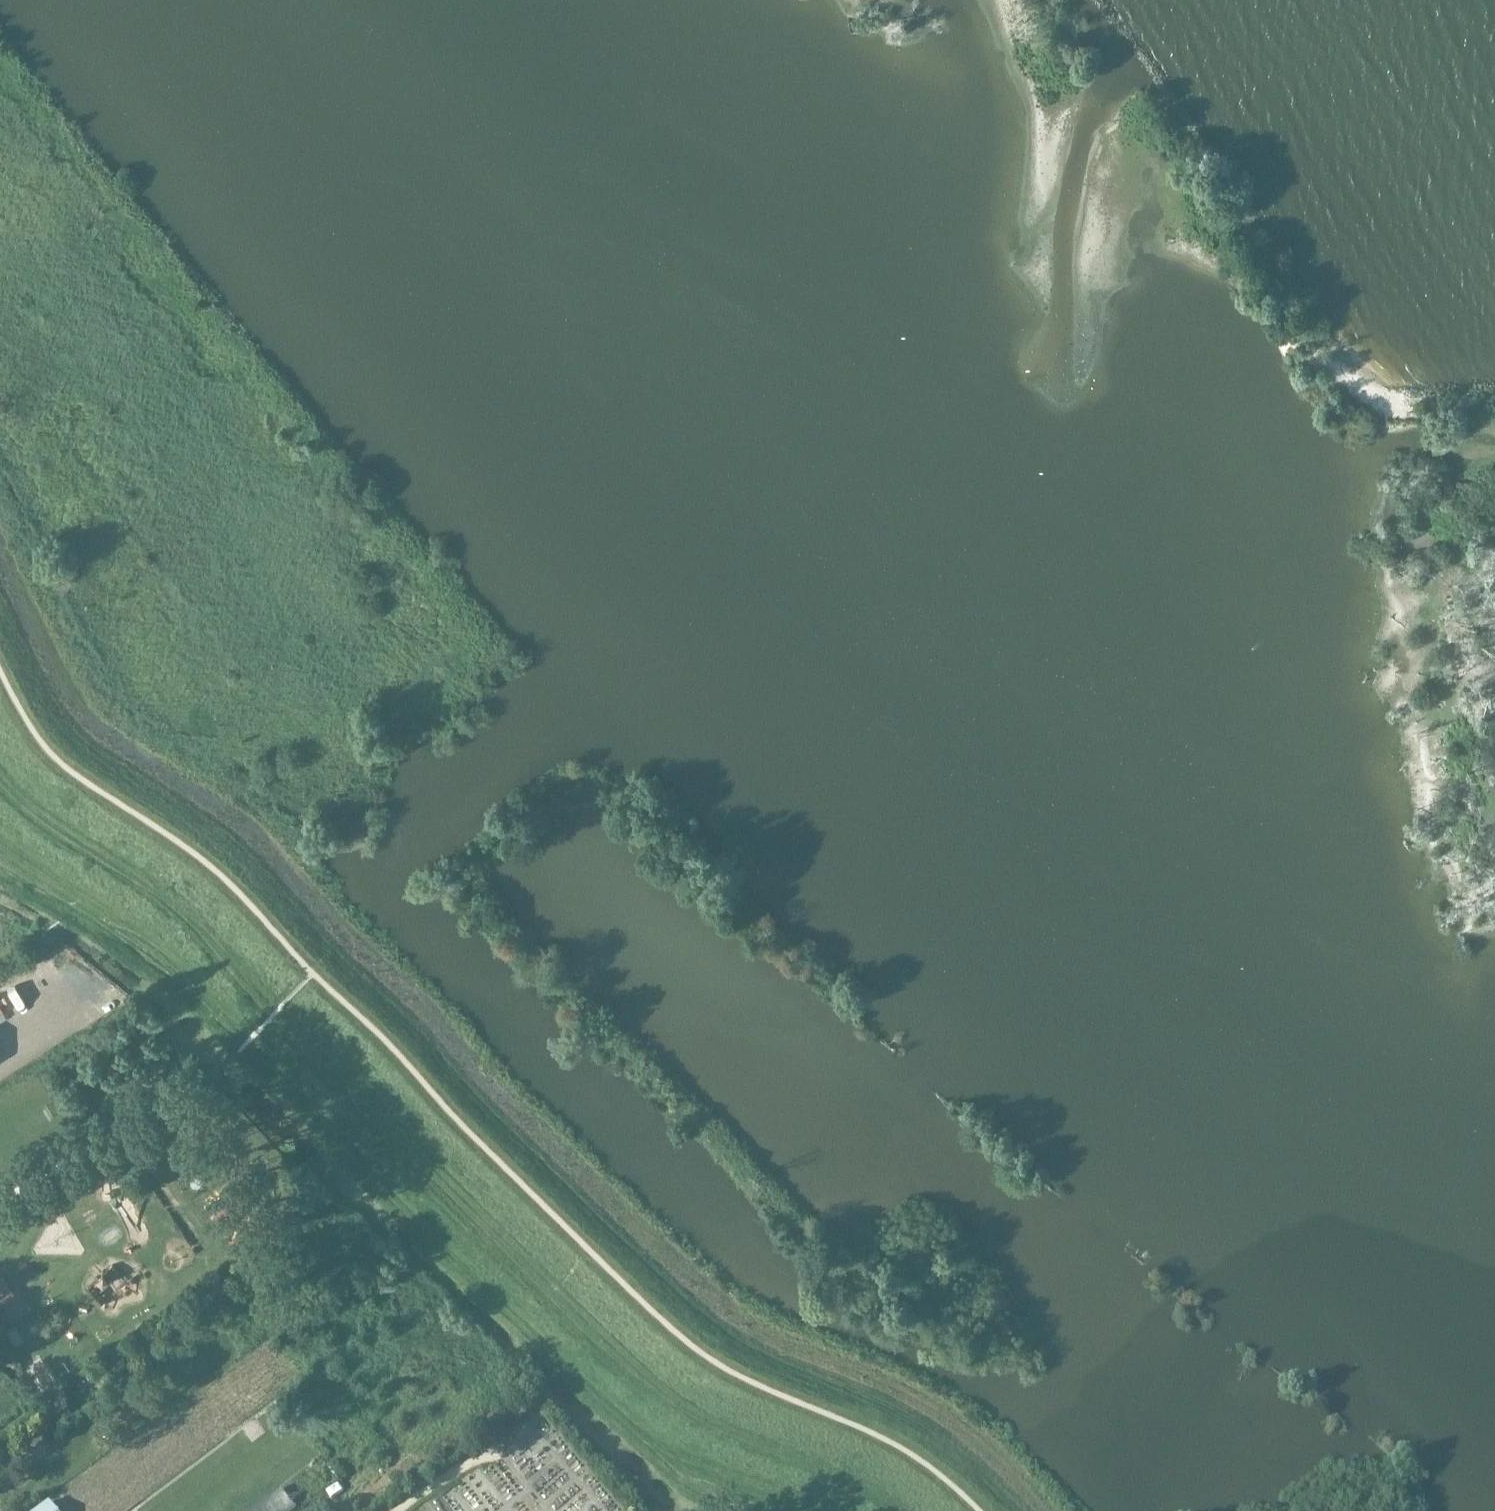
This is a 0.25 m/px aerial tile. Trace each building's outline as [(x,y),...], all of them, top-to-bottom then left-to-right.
[(114,1253),(88,1273),(102,1291),(128,1271),(114,1253)] [(0,1272),(0,1305),(15,1295),(0,1272)] [(255,1510),(296,1510),(298,1509),(282,1489),(255,1510)]
